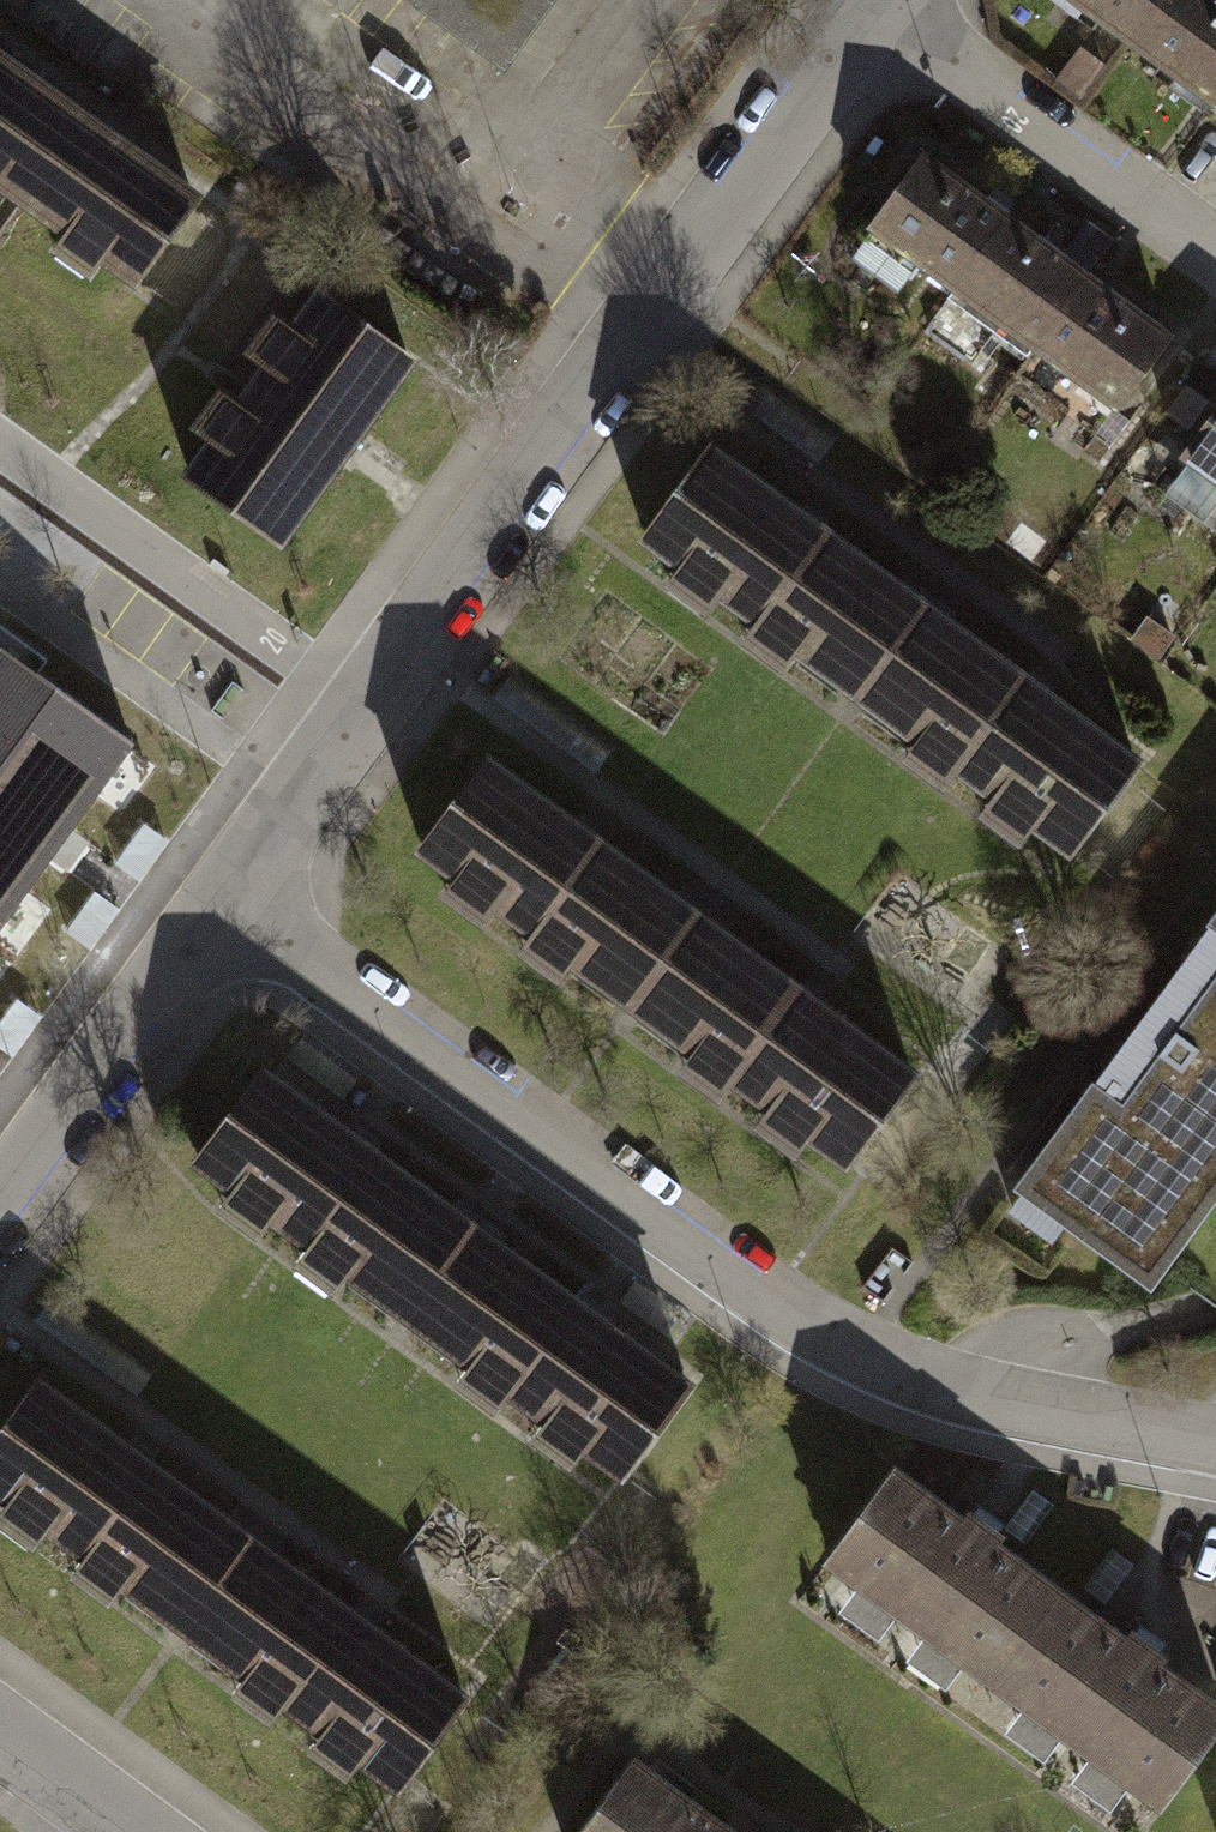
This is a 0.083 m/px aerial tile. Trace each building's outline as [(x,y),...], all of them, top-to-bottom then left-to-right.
[(496,60),(539,0),(412,0),(496,60)] [(1048,3),(1091,35),(1101,20),(1140,49),(1176,0),(1050,0),(1048,3)] [(1140,49),(1196,90),(1189,100),(1215,120),(1215,0),(1176,0),(1140,49)] [(21,47),(0,32),(0,77),(21,47)] [(0,77),(0,203),(5,207),(16,192),(81,237),(70,252),(110,281),(121,266),(154,289),(225,190),(21,47),(0,77)] [(1113,74),(1088,56),(1064,90),(1090,108),(1113,74)] [(919,260),(967,295),(1027,213),(942,151),(876,241),(913,268),(919,260)] [(1045,365),(1051,357),(1111,275),(1027,213),(967,295),(960,304),(1045,365)] [(1086,398),(1128,429),(1196,337),(1111,275),(1051,357),(1094,388),(1086,398)] [(197,475),(300,550),(440,362),(337,286),(309,324),(293,313),(263,354),(278,366),(253,400),(237,388),(207,429),(223,441),(197,475)] [(1188,470),(1215,490),(1215,432),(1188,470)] [(734,437),(653,545),(693,574),(680,591),(723,623),(735,606),(762,625),(842,517),(734,437)] [(842,517),(762,625),(771,632),(758,650),(797,679),(810,661),(870,705),(950,597),(842,517)] [(950,597),(870,705),(931,750),(919,765),(960,795),(971,780),(978,785),(1058,677),(950,597)] [(132,738),(3,646),(0,650),(0,922),(132,738)] [(1058,677),(978,785),(1006,806),(992,825),(1035,856),(1048,837),(1086,865),(1166,756),(1058,677)] [(513,752),(432,860),(467,886),(458,899),(502,932),(511,919),(538,939),(619,832),(513,752)] [(170,841),(145,824),(116,865),(141,882),(170,841)] [(619,832),(538,939),(544,944),(533,959),(574,989),(585,974),(645,1019),(726,912),(619,832)] [(121,910),(95,892),(66,934),(91,952),(121,910)] [(726,912),(645,1019),(704,1064),(695,1076),(737,1108),(746,1095),(751,1099),(832,991),(726,912)] [(1170,1294),(1215,1232),(1215,951),(1035,1194),(1042,1200),(1030,1216),(1072,1247),(1084,1230),(1143,1274),(1170,1294)] [(832,991),(751,1099),(781,1121),(770,1135),(814,1168),(824,1154),(858,1179),(939,1071),(832,991)] [(17,999),(0,1022),(0,1050),(13,1059),(43,1017),(17,999)] [(275,1076),(206,1170),(245,1199),(235,1213),(276,1243),(286,1229),(313,1249),(382,1156),(275,1076)] [(382,1156),(313,1249),(324,1257),(312,1273),(350,1301),(362,1285),(420,1328),(489,1235),(382,1156)] [(489,1235),(420,1328),(484,1375),(473,1390),(516,1422),(527,1407),(597,1314),(489,1235)] [(597,1314),(527,1407),(562,1433),(551,1447),(591,1477),(601,1462),(634,1486),(704,1393),(597,1314)] [(91,1567),(167,1466),(61,1387),(0,1470),(0,1500),(20,1515),(10,1529),(52,1560),(62,1546),(91,1567)] [(139,1602),(197,1645),(273,1544),(167,1466),(91,1567),(81,1580),(129,1616),(139,1602)] [(917,1472),(844,1570),(867,1587),(858,1600),(890,1624),(899,1611),(947,1646),(937,1659),(970,1683),(980,1670),(1012,1694),(1085,1596),(917,1472)] [(292,1738),(302,1724),(378,1622),(273,1544),(197,1645),(254,1687),(243,1702),(292,1738)] [(1012,1694),(1046,1720),(1038,1731),(1063,1750),(1072,1739),(1124,1777),(1116,1788),(1142,1807),(1150,1796),(1180,1818),(1215,1769),(1215,1693),(1085,1596),(1012,1694)] [(374,1777),(408,1802),(484,1701),(378,1622),(302,1724),(333,1746),(324,1758),(366,1789),(374,1777)] [(652,1764),(602,1831),(743,1831),(652,1764)]
